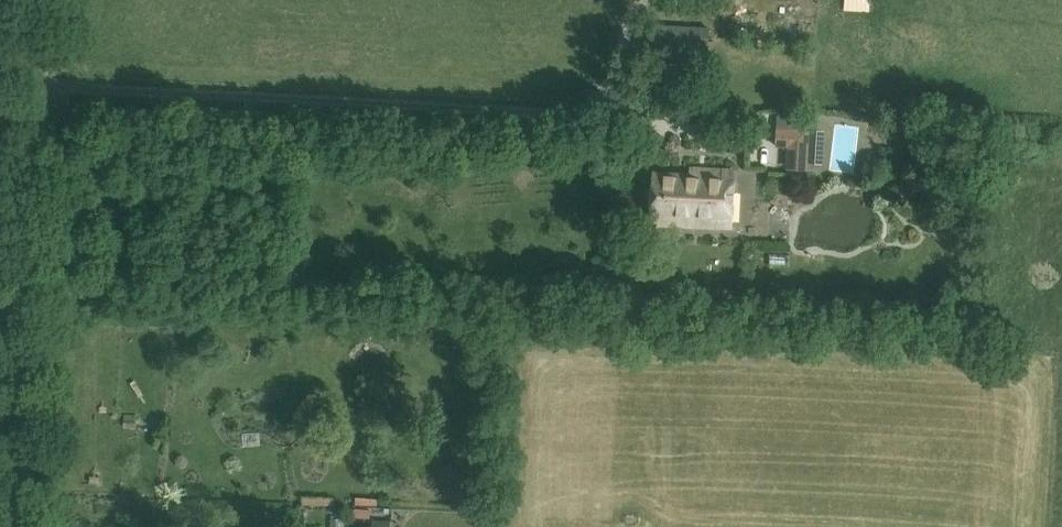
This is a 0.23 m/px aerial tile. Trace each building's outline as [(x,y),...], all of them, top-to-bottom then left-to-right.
[(651,62),(667,63),(667,72),(708,73),(710,28),(687,27),(652,25),(651,62)] [(776,147),(788,148),(786,170),(808,171),(810,130),(777,128),(776,147)] [(860,176),(866,134),(842,130),(836,172),(860,176)] [(689,168),(689,173),(653,172),(651,223),(731,227),(733,169),(689,168)] [(341,520),(332,518),(331,526),(341,526),(341,520)]
